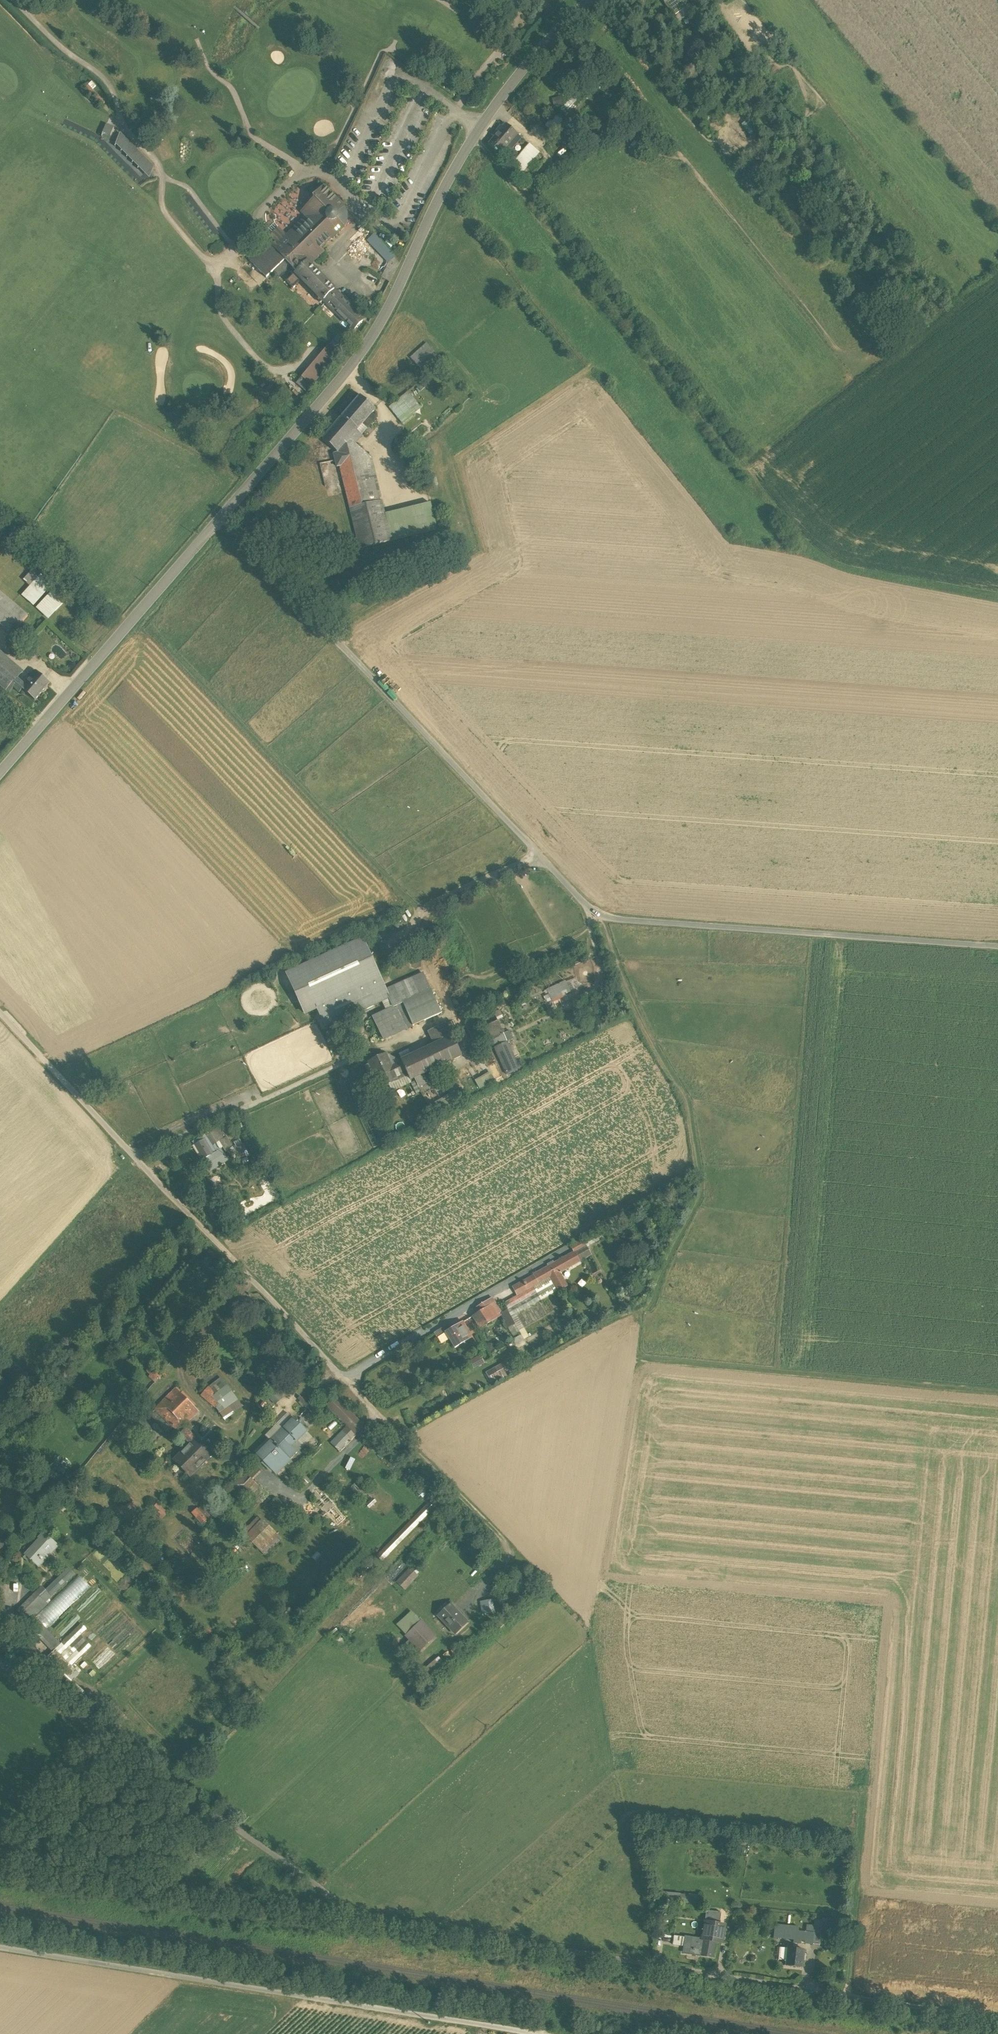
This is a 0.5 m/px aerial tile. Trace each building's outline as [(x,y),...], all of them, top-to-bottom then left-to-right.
[(665,3),(665,4),(673,15),(689,4),(686,0),(663,0),(665,3)] [(687,27),(681,19),(675,23),(682,32),(687,27)] [(718,28),(713,21),(707,25),(713,32),(718,28)] [(723,34),(718,28),(713,32),(718,38),(723,34)] [(729,41),(723,34),(718,38),(723,45),(729,41)] [(759,80),(753,72),(748,76),(754,84),(759,80)] [(572,105),(568,101),(562,108),(566,112),(572,105)] [(719,122),(710,110),(703,116),(713,127),(719,122)] [(561,122),(554,116),(546,126),(553,132),(561,122)] [(115,127),(106,123),(102,133),(111,137),(115,127)] [(517,134),(506,124),(503,128),(501,126),(492,136),(494,138),(506,148),(507,147),(517,134)] [(156,167),(121,132),(117,141),(152,176),(156,167)] [(517,134),(507,147),(510,150),(521,137),(517,134)] [(506,148),(494,138),(488,144),(495,151),(495,152),(496,153),(497,152),(500,155),(506,148)] [(529,144),(518,156),(518,157),(512,165),(521,173),(538,153),(529,144)] [(510,150),(507,147),(506,148),(500,155),(512,165),(518,157),(518,156),(510,150)] [(324,187),(313,198),(315,199),(303,210),(310,217),(288,237),(284,233),(275,242),(272,245),(269,242),(285,260),(297,271),(297,272),(306,263),(313,256),(315,260),(323,252),(320,249),(331,239),(332,239),(344,227),(342,225),(344,222),(345,217),(344,213),(342,209),(344,207),(324,187)] [(374,234),(365,225),(350,239),(354,244),(349,249),(356,257),(362,252),(359,248),(374,234)] [(278,228),(270,236),(275,242),(284,233),(278,228)] [(396,257),(374,234),(367,241),(389,263),(396,257)] [(285,260),(269,242),(250,260),(268,277),(285,260)] [(401,260),(396,257),(389,263),(381,277),(390,281),(401,260)] [(306,263),(297,272),(297,271),(293,275),(300,282),(321,303),(323,300),(334,290),(310,265),(309,266),(306,263)] [(293,275),(287,281),(294,288),(300,282),(293,275)] [(334,290),(323,300),(326,303),(336,292),(334,290)] [(336,292),(326,303),(353,330),(364,319),(336,292)] [(331,342),(337,347),(344,340),(337,335),(331,342)] [(427,343),(410,358),(422,371),(439,356),(427,343)] [(338,355),(327,346),(302,377),(312,386),(338,355)] [(420,408),(405,390),(388,405),(404,422),(420,408)] [(375,409),(361,395),(352,404),(358,409),(353,415),(362,424),(375,409)] [(362,424),(353,415),(358,409),(352,404),(340,416),(356,430),(359,427),(362,424)] [(356,430),(340,416),(318,441),(333,455),(341,447),(345,442),(356,430)] [(365,432),(359,427),(356,430),(345,442),(354,444),(365,432)] [(345,442),(341,447),(346,461),(340,469),(343,476),(361,472),(364,484),(369,504),(380,501),(370,459),(354,444),(345,442)] [(361,472),(343,476),(345,488),(364,484),(361,472)] [(364,484),(345,488),(350,508),(369,504),(364,484)] [(369,504),(350,508),(359,549),(390,542),(383,515),(380,501),(369,504)] [(428,503),(383,515),(390,542),(435,531),(428,503)] [(52,584),(41,575),(34,568),(24,580),(31,586),(22,595),(33,605),(52,584)] [(0,592),(0,625),(12,635),(28,616),(0,592)] [(64,602),(52,592),(38,608),(49,618),(64,602)] [(17,667),(8,659),(1,666),(10,674),(17,667)] [(0,665),(0,685),(9,693),(14,687),(19,692),(22,689),(24,686),(10,674),(1,666),(0,665)] [(50,683),(36,672),(24,686),(22,689),(35,701),(50,683)] [(363,940),(287,974),(305,1013),(317,1008),(380,979),(363,940)] [(423,973),(386,990),(389,998),(393,1008),(399,1005),(403,1003),(431,990),(423,973)] [(380,979),(317,1008),(326,1026),(383,1000),(389,998),(386,990),(380,979)] [(568,983),(550,991),(556,1003),(574,995),(568,983)] [(431,990),(403,1003),(413,1026),(442,1013),(431,990)] [(383,1000),(388,1010),(393,1008),(389,998),(383,1000)] [(377,1015),(384,1031),(407,1021),(399,1005),(393,1008),(388,1010),(377,1015)] [(498,1020),(484,1027),(493,1045),(496,1044),(497,1046),(505,1043),(501,1035),(502,1035),(502,1034),(504,1033),(498,1020)] [(384,1031),(371,1037),(376,1047),(412,1030),(407,1021),(384,1031)] [(462,1055),(446,1023),(438,1027),(445,1042),(438,1045),(402,1062),(402,1063),(408,1075),(409,1077),(414,1088),(430,1081),(426,1073),(462,1055)] [(431,1031),(438,1045),(445,1042),(438,1027),(431,1031)] [(505,1043),(497,1046),(510,1074),(521,1069),(508,1041),(505,1043)] [(408,1075),(402,1063),(397,1065),(392,1054),(371,1064),(383,1089),(409,1077),(408,1075)] [(493,1072),(478,1079),(482,1088),(497,1080),(493,1072)] [(220,1127),(206,1136),(208,1138),(214,1147),(226,1138),(222,1133),(223,1132),(220,1127)] [(208,1138),(202,1142),(208,1151),(214,1147),(208,1138)] [(208,1151),(202,1142),(195,1145),(205,1160),(208,1158),(211,1156),(208,1151)] [(205,1160),(212,1171),(229,1160),(221,1149),(211,1156),(208,1158),(205,1160)] [(178,1167),(171,1174),(177,1180),(184,1174),(178,1167)] [(587,1246),(603,1237),(600,1232),(584,1240),(587,1246)] [(584,1240),(582,1238),(571,1244),(575,1253),(587,1246),(584,1240)] [(587,1246),(575,1253),(580,1261),(591,1254),(587,1246)] [(513,1287),(518,1295),(549,1278),(556,1292),(567,1286),(559,1273),(580,1261),(575,1253),(513,1287)] [(556,1292),(549,1278),(503,1304),(506,1310),(515,1324),(523,1338),(529,1335),(516,1314),(556,1292)] [(491,1299),(476,1308),(479,1313),(494,1304),(491,1299)] [(479,1313),(473,1317),(479,1327),(500,1314),(494,1304),(479,1313)] [(515,1324),(506,1310),(500,1314),(508,1328),(515,1324)] [(450,1330),(446,1332),(455,1347),(471,1338),(462,1323),(450,1330)] [(450,1330),(447,1324),(433,1333),(436,1338),(446,1332),(450,1330)] [(486,1373),(493,1384),(513,1373),(507,1362),(486,1373)] [(157,1367),(149,1377),(155,1383),(164,1373),(157,1367)] [(227,1387),(220,1379),(202,1395),(217,1410),(222,1417),(229,1412),(231,1414),(241,1406),(227,1387)] [(281,1385),(269,1397),(277,1405),(284,1398),(282,1397),(288,1391),(281,1385)] [(198,1412),(176,1389),(156,1409),(173,1426),(178,1431),(183,1427),(198,1412)] [(306,1400),(301,1396),(298,1400),(307,1407),(309,1404),(306,1401),(306,1400)] [(335,1397),(326,1406),(345,1426),(356,1436),(365,1426),(335,1397)] [(321,1418),(310,1407),(296,1422),(305,1431),(307,1433),(321,1418)] [(173,1426),(156,1409),(149,1416),(167,1433),(173,1426)] [(283,1429),(292,1419),(288,1415),(275,1428),(279,1433),(283,1429)] [(296,1422),(292,1419),(283,1429),(296,1441),(305,1431),(296,1422)] [(340,1451),(356,1436),(345,1426),(330,1441),(340,1451)] [(193,1436),(186,1429),(180,1435),(187,1442),(191,1438),(193,1436)] [(296,1441),(283,1429),(279,1433),(270,1442),(289,1460),(290,1460),(296,1453),(290,1447),(296,1441)] [(307,1433),(305,1431),(296,1441),(290,1447),(296,1453),(298,1454),(312,1438),(307,1433)] [(200,1446),(194,1441),(190,1445),(175,1460),(191,1475),(212,1454),(201,1444),(200,1446)] [(289,1460),(270,1442),(257,1456),(276,1474),(284,1465),(289,1460)] [(311,1480),(290,1460),(289,1460),(284,1465),(306,1486),(311,1480)] [(253,1464),(243,1474),(249,1480),(259,1470),(253,1464)] [(249,1480),(243,1474),(232,1486),(252,1506),(264,1495),(249,1480)] [(285,1508),(275,1499),(270,1504),(280,1513),(285,1508)] [(376,1556),(382,1562),(437,1506),(431,1501),(376,1556)] [(158,1504),(152,1510),(160,1518),(166,1511),(158,1504)] [(206,1521),(197,1510),(193,1513),(202,1524),(206,1521)] [(262,1520),(246,1536),(252,1542),(265,1554),(281,1538),(262,1520)] [(56,1544),(44,1533),(39,1538),(40,1539),(26,1555),(39,1566),(45,1560),(43,1558),(56,1544)] [(246,1536),(238,1545),(244,1550),(252,1542),(246,1536)] [(45,1591),(51,1597),(75,1574),(69,1568),(45,1591)] [(397,1582),(404,1589),(418,1575),(417,1574),(419,1572),(416,1570),(414,1572),(410,1568),(397,1582)] [(45,1591),(42,1587),(37,1592),(46,1602),(51,1597),(45,1591)] [(18,1610),(29,1622),(35,1617),(48,1604),(46,1602),(37,1592),(18,1610)] [(46,1627),(70,1607),(61,1596),(37,1617),(46,1627)] [(492,1600),(481,1602),(482,1614),(494,1612),(492,1600)] [(469,1621),(451,1604),(439,1616),(457,1633),(469,1621)] [(435,1636),(412,1612),(398,1625),(422,1649),(435,1636)] [(35,1617),(29,1622),(55,1649),(61,1644),(35,1617)] [(86,1630),(80,1624),(61,1644),(55,1649),(72,1666),(91,1647),(80,1635),(86,1630)] [(190,1633),(184,1628),(177,1635),(183,1640),(190,1633)] [(28,1657),(36,1649),(17,1631),(10,1630),(0,1635),(0,1636),(4,1640),(7,1638),(28,1657)] [(36,1649),(28,1657),(43,1671),(50,1662),(36,1649)] [(43,1671),(92,1716),(100,1706),(50,1662),(43,1671)] [(718,1912),(707,1911),(706,1922),(719,1925),(720,1921),(720,1918),(717,1917),(718,1912)] [(815,1927),(809,1926),(807,1928),(807,1932),(805,1940),(805,1943),(826,1945),(827,1933),(826,1933),(826,1928),(822,1928),(822,1921),(815,1920),(815,1927)] [(706,1922),(703,1939),(716,1941),(718,1932),(719,1925),(706,1922)] [(798,1927),(776,1925),(774,1937),(794,1939),(794,1943),(801,1944),(801,1940),(805,1940),(807,1932),(798,1931),(798,1927)] [(685,1937),(675,1936),(673,1944),(684,1946),(684,1945),(685,1937)] [(703,1939),(685,1936),(685,1937),(684,1945),(691,1946),(692,1944),(702,1946),(703,1939)] [(716,1941),(703,1939),(702,1946),(700,1956),(714,1958),(716,1941)] [(702,1946),(692,1944),(691,1946),(690,1954),(700,1956),(702,1946)] [(691,1946),(684,1945),(684,1946),(683,1953),(690,1954),(691,1946)] [(787,1948),(780,1948),(779,1960),(786,1961),(787,1948)] [(805,1950),(788,1948),(786,1961),(786,1966),(803,1968),(805,1950)]
